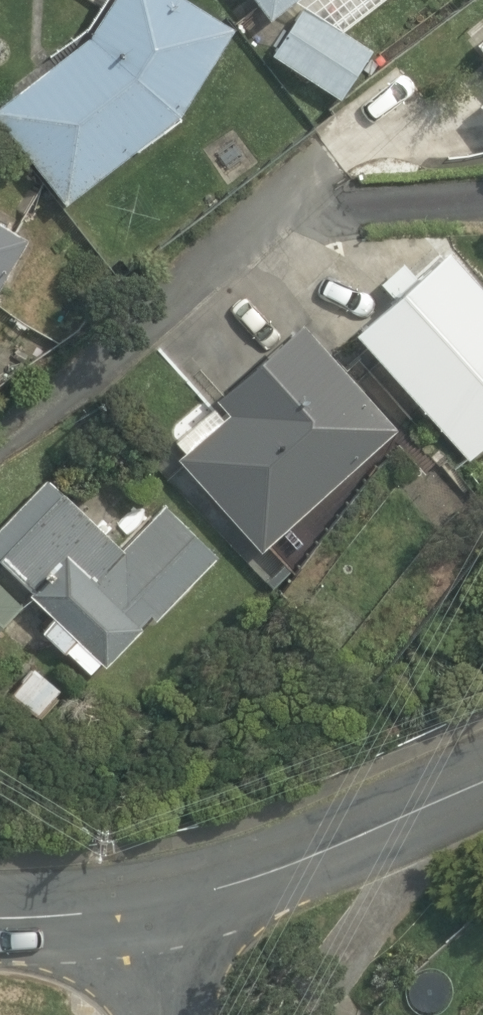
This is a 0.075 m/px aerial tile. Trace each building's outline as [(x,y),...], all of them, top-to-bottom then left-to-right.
[(237,26),(196,0),(112,0),(90,32),(0,105),(0,117),(69,203),(185,113),(237,26)] [(273,18),(296,0),(260,0),(273,18)] [(376,49),(306,5),(275,54),(344,99),(376,49)] [(30,235),(0,217),(0,288),(30,235)] [(453,245),(359,330),(469,459),(482,447),(482,279),(453,245)] [(233,410),(181,456),(264,552),(402,428),(305,320),(220,395),(233,410)] [(0,530),(0,557),(34,591),(32,593),(56,616),(43,630),(67,652),(69,650),(91,672),(103,661),(108,665),(146,626),(143,623),(154,613),(158,618),(219,557),(169,505),(126,548),(66,489),(64,491),(48,478),(0,530)] [(26,604),(0,579),(0,630),(26,604)]
